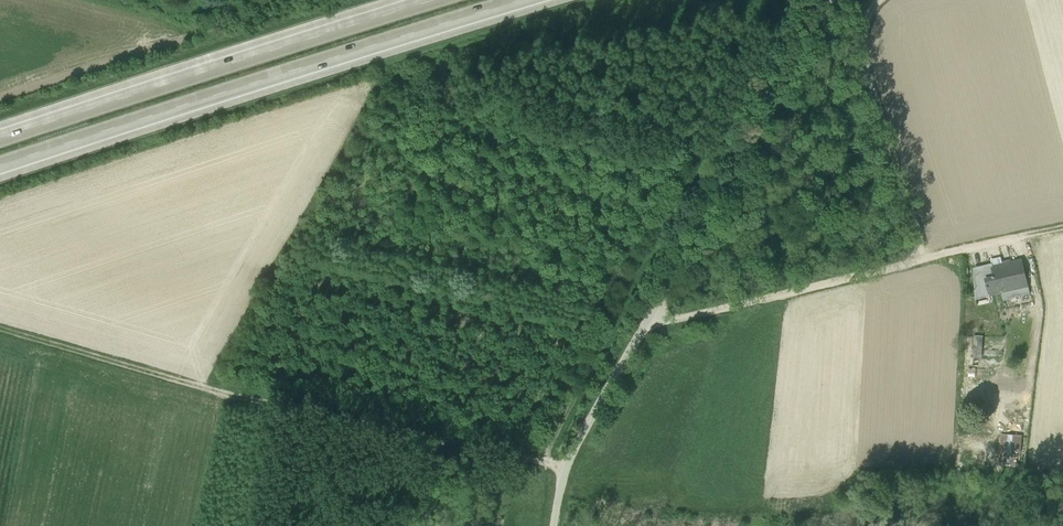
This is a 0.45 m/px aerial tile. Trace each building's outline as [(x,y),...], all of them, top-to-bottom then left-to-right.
[(993,268),(1003,265),(1002,257),(991,260),(992,264),(993,268)] [(1002,293),(1004,300),(1030,294),(1023,261),(1003,265),(993,268),(992,268),(994,278),(986,280),(983,267),(974,269),(976,300),(1002,293)] [(983,267),(986,280),(994,278),(992,268),(993,268),(992,264),(983,267)] [(974,357),(981,358),(982,337),(975,337),(974,357)] [(1003,466),(1016,467),(1019,437),(1006,436),(1003,466)]
